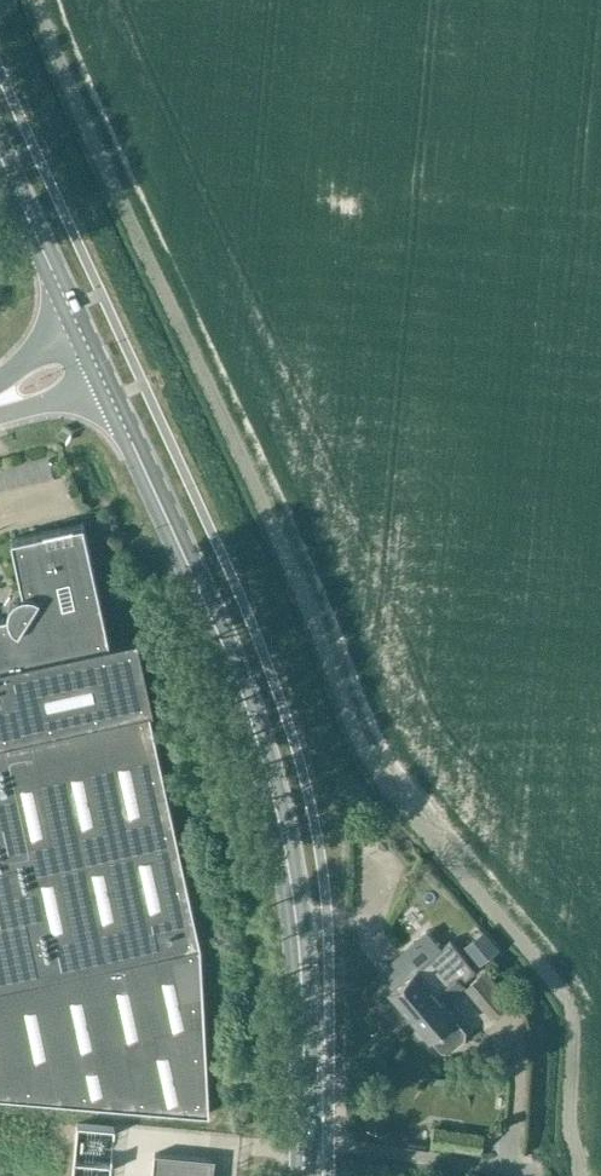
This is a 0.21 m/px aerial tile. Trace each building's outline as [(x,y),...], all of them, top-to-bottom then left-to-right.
[(126,1106),(209,1112),(201,940),(149,704),(153,703),(137,631),(109,637),(83,519),(11,535),(22,587),(19,588),(16,590),(14,592),(11,595),(10,598),(8,601),(8,604),(8,608),(8,611),(0,613),(0,1097),(126,1106)] [(415,969),(389,991),(408,1014),(457,971),(459,973),(461,972),(465,977),(475,969),(450,939),(441,947),(426,930),(400,952),(415,969)] [(485,935),(469,950),(480,963),(497,949),(485,935)] [(467,985),(493,1018),(514,1000),(488,968),(467,985)] [(457,971),(408,1014),(429,1039),(431,1037),(441,1048),(448,1049),(462,1037),(463,1030),(454,1019),(455,1018),(441,1000),(449,992),(451,994),(462,984),(460,982),(464,979),(459,973),(457,971)] [(152,1175),(213,1175),(215,1158),(154,1153),(152,1175)]
